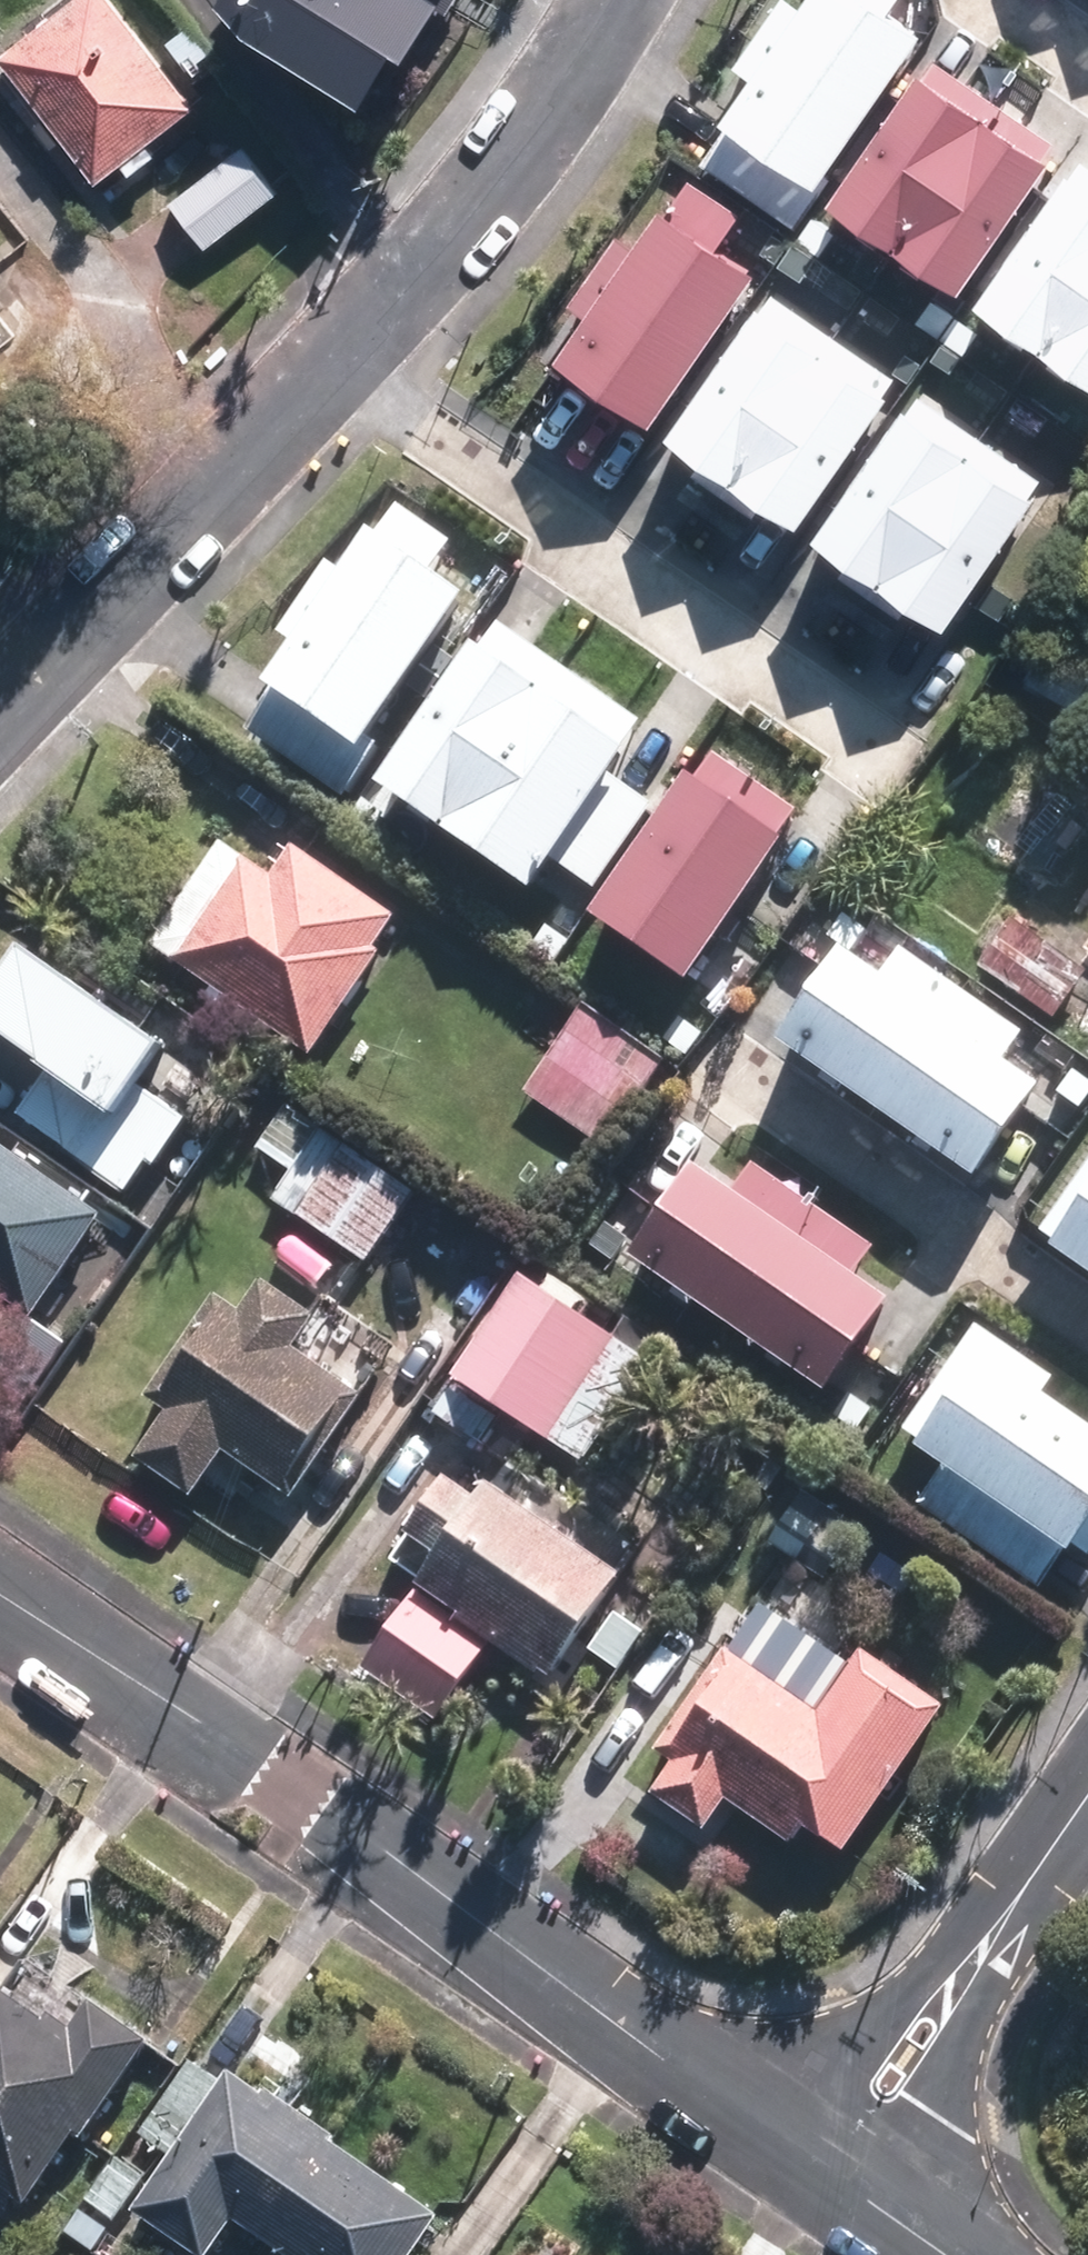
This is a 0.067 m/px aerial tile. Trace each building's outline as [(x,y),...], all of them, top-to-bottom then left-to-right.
[(123,0),(76,0),(7,56),(104,178),(202,100),(123,0)] [(356,114),(391,58),(399,63),(432,9),(424,4),(427,0),(217,0),(216,3),(244,42),(356,114)] [(806,191),(915,37),(883,15),(893,0),(809,0),(799,14),(782,2),(733,71),(750,83),(718,129),(806,191)] [(976,98),(926,65),(826,212),(887,252),(986,105),(976,98)] [(1058,153),(986,105),(887,252),(958,300),(1058,153)] [(246,144),(175,200),(211,245),(282,191),(246,144)] [(1073,170),(965,312),(1034,364),(1087,293),(1087,182),(1073,170)] [(553,369),(644,430),(748,276),(709,250),(734,214),(687,183),(661,222),(656,218),(632,253),(616,243),(571,308),(587,319),(553,369)] [(1034,364),(1087,404),(1087,293),(1034,364)] [(831,349),(762,297),(655,439),(724,490),(831,349)] [(15,335),(0,316),(0,347),(15,335)] [(900,401),(831,349),(724,490),(793,543),(900,401)] [(7,378),(0,384),(0,453),(40,420),(7,378)] [(987,453),(918,401),(811,542),(880,594),(987,453)] [(1056,505),(987,453),(880,594),(949,646),(1056,505)] [(457,606),(347,528),(238,681),(347,759),(457,606)] [(559,708),(490,656),(382,797),(452,849),(559,708)] [(628,760),(559,708),(452,849),(520,901),(628,760)] [(681,975),(780,833),(773,829),(789,806),(711,752),(695,774),(686,768),(587,909),(681,975)] [(408,918),(305,846),(283,877),(253,855),(180,959),(318,1056),(391,952),(386,949),(408,918)] [(985,965),(1060,1018),(1087,979),(1087,962),(1020,914),(985,965)] [(880,972),(840,943),(774,1035),(883,1113),(968,995),(899,946),(880,972)] [(33,949),(0,998),(0,1034),(55,1071),(24,1117),(132,1191),(151,1165),(160,1170),(196,1120),(151,1090),(178,1049),(33,949)] [(969,1175),(1035,1083),(1000,1058),(1019,1032),(968,995),(883,1113),(969,1175)] [(668,1059),(590,1004),(529,1088),(606,1144),(668,1059)] [(373,1263),(423,1193),(287,1099),(256,1144),(295,1171),(277,1197),(373,1263)] [(37,1321),(110,1216),(0,1140),(0,1295),(37,1321)] [(729,1192),(685,1161),(622,1249),(731,1327),(794,1239),(815,1210),(750,1163),(729,1192)] [(1044,1241),(1087,1273),(1087,1180),(1044,1241)] [(830,1397),(893,1309),(848,1277),(869,1247),(815,1210),(794,1239),(731,1327),(830,1397)] [(473,1240),(399,1347),(439,1376),(513,1267),(473,1240)] [(328,1304),(272,1265),(249,1296),(224,1279),(153,1383),(176,1400),(143,1445),(198,1486),(232,1439),(301,1488),(373,1384),(305,1335),(328,1304)] [(625,1340),(531,1276),(435,1417),(509,1468),(536,1427),(556,1441),(625,1340)] [(1053,1411),(972,1353),(909,1440),(942,1464),(918,1498),(965,1532),(1053,1411)] [(1087,1513),(1087,1436),(1053,1411),(965,1532),(1037,1584),(1087,1513)] [(630,1575),(498,1484),(487,1500),(453,1477),(414,1533),(444,1555),(367,1667),(444,1721),(501,1639),(559,1679),(630,1575)] [(824,1510),(802,1541),(830,1560),(851,1529),(824,1510)] [(805,1848),(877,1744),(734,1646),(663,1750),(681,1763),(658,1796),(714,1833),(736,1801),(805,1848)] [(0,1986),(0,2170),(34,2193),(84,2122),(89,2125),(158,2028),(101,1987),(76,2021),(9,1974),(0,1986)] [(222,2063),(192,2043),(141,2118),(171,2138),(153,2164),(121,2142),(89,2184),(129,2211),(139,2197),(206,2244),(236,2202),(267,2224),(336,2123),(232,2050),(222,2063)] [(267,2224),(312,2254),(401,2254),(442,2197),(336,2123),(267,2224)]
